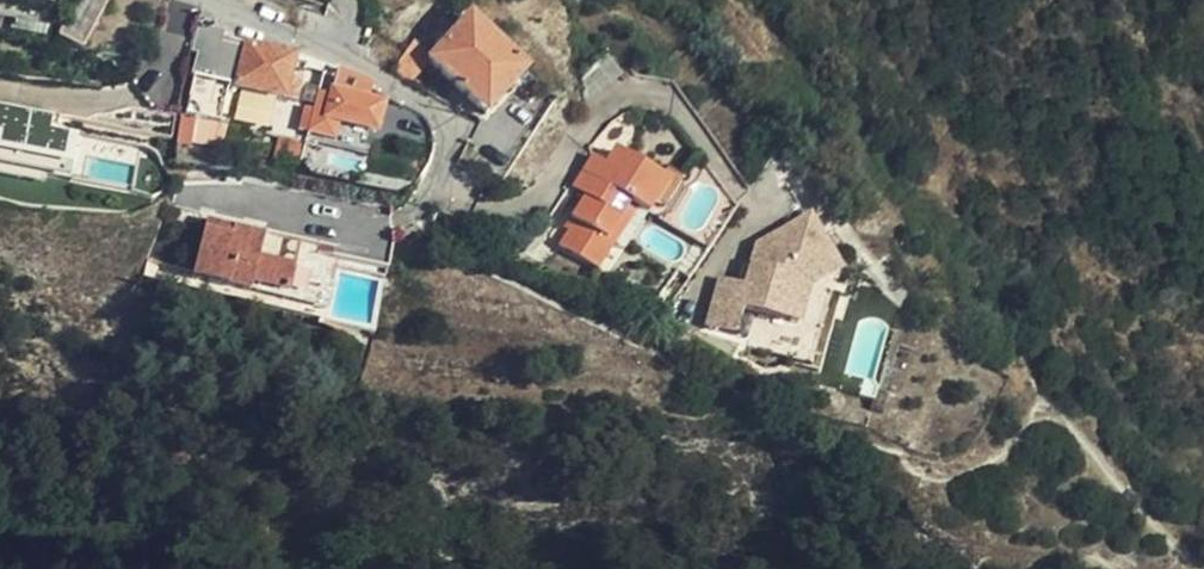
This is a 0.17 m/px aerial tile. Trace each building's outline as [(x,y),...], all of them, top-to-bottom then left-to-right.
[(100,28),(112,5),(103,0),(84,0),(72,23),(62,44),(86,56),(100,28)] [(468,20),(429,61),(486,115),(525,75),(468,20)] [(284,103),(295,62),(222,41),(223,34),(195,27),(191,45),(189,57),(199,60),(183,112),(218,122),(227,88),(284,103)] [(410,51),(389,75),(407,84),(429,61),(414,47),(410,51)] [(573,71),(586,103),(625,78),(601,63),(573,71)] [(374,87),(340,71),(326,121),(374,134),(379,108),(363,103),(374,87)] [(65,136),(41,130),(44,116),(0,107),(0,160),(57,172),(65,136)] [(57,172),(0,160),(0,178),(53,189),(57,172)] [(677,167),(670,178),(676,183),(663,199),(673,205),(692,178),(677,167)] [(611,235),(628,247),(654,212),(637,199),(611,235)] [(581,215),(575,211),(567,222),(573,226),(581,215)] [(293,269),(258,259),(264,237),(209,223),(193,281),(249,296),(251,287),(285,296),(293,269)] [(766,328),(811,337),(820,293),(850,270),(824,230),(777,265),(773,284),(771,296),(769,306),(743,300),(732,353),(761,358),(766,328)] [(820,293),(811,337),(823,339),(831,300),(857,280),(850,270),(820,293)] [(763,295),(771,296),(773,284),(766,283),(763,295)]
